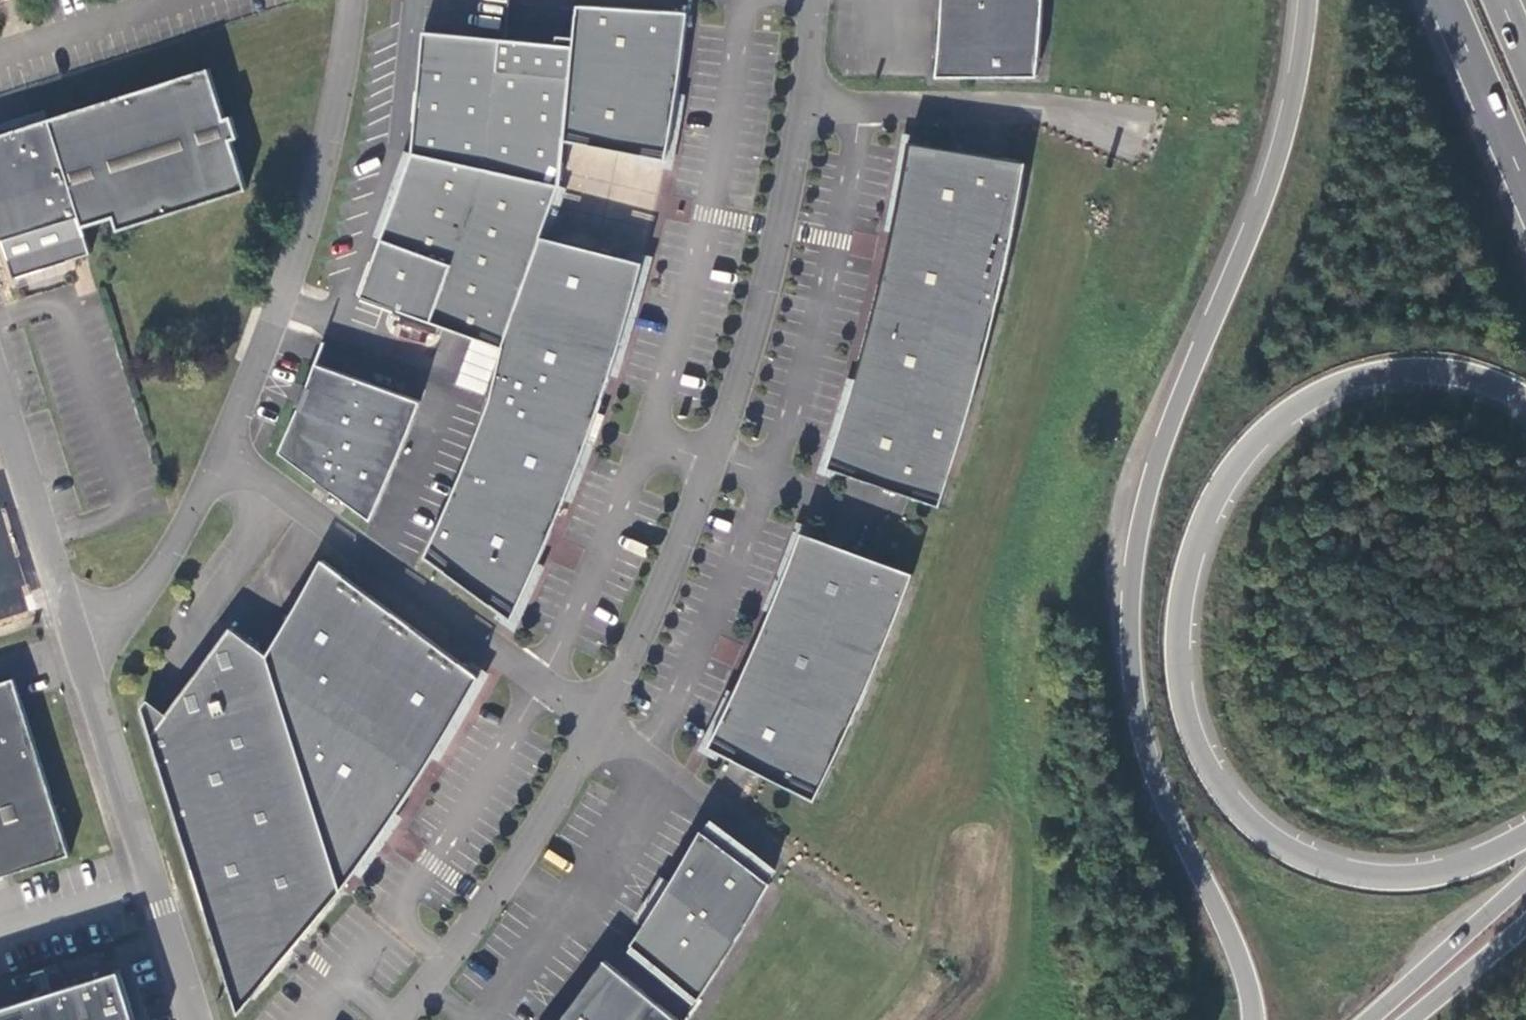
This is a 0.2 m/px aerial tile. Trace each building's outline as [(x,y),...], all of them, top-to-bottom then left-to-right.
[(944,25),(940,79),(1040,80),(1044,28),(1045,0),(945,0),(944,25)] [(636,164),(675,170),(686,95),(681,94),(691,15),(580,9),(577,39),(576,50),(565,141),(637,156),(636,164)] [(576,50),(577,39),(559,38),(557,47),(532,45),(424,34),(414,156),(561,187),(565,141),(576,50)] [(3,244),(79,218),(84,231),(114,220),(119,235),(248,193),(232,144),(239,141),(233,118),(225,121),(208,68),(47,118),(48,122),(0,137),(0,245),(3,244)] [(1023,203),(1029,163),(951,150),(925,146),(912,144),(906,179),(901,206),(895,233),(890,260),(883,287),(877,313),(870,340),(855,393),(847,419),(839,445),(831,468),(943,507),(955,471),(963,445),(971,418),(979,392),(993,338),(1000,311),(1012,257),(1017,230),(1023,203)] [(542,240),(561,187),(414,156),(383,241),(375,263),(372,262),(360,298),(362,300),(362,302),(397,315),(398,313),(432,325),(505,351),(525,292),(542,240)] [(79,218),(3,244),(15,281),(92,257),(84,231),(79,218)] [(525,292),(505,351),(492,401),(453,500),(426,562),(498,615),(496,620),(516,635),(523,622),(548,570),(543,565),(568,503),(575,505),(594,458),(599,442),(608,417),(602,414),(614,378),(622,380),(643,304),(656,259),(615,247),(613,256),(542,240),(525,292)] [(317,360),(308,386),(312,391),(307,402),(300,403),(286,437),(290,457),(371,518),(402,450),(415,418),(422,400),(317,360)] [(308,386),(300,403),(307,402),(312,391),(308,386)] [(290,457),(286,437),(280,450),(290,457)] [(844,488),(872,498),(876,488),(848,477),(844,488)] [(858,557),(804,537),(784,591),(782,590),(779,597),(766,629),(753,661),(736,696),(730,693),(713,727),(699,754),(706,757),(718,764),(721,758),(728,761),(759,777),(819,808),(842,759),(865,709),(887,658),(889,658),(906,615),(903,614),(917,579),(858,557)] [(269,658),(231,629),(167,718),(147,704),(141,712),(230,993),(239,1019),(240,1019),(284,967),(289,969),(298,958),(305,950),(309,945),(314,939),(311,935),(342,897),(352,884),(358,876),(363,880),(390,839),(403,820),(398,817),(435,759),(440,762),(489,676),(483,671),(472,663),(468,670),(449,655),(442,650),(324,562),(269,658)] [(16,680),(0,685),(0,881),(71,859),(22,700),(16,680)] [(774,891),(704,836),(689,862),(675,886),(663,879),(638,918),(649,927),(632,955),(699,1010),(726,969),(754,923),(774,891)] [(605,956),(593,973),(577,995),(560,1017),(558,1019),(684,1019),(605,956)] [(117,963),(0,1000),(0,1019),(136,1019),(117,963)]
